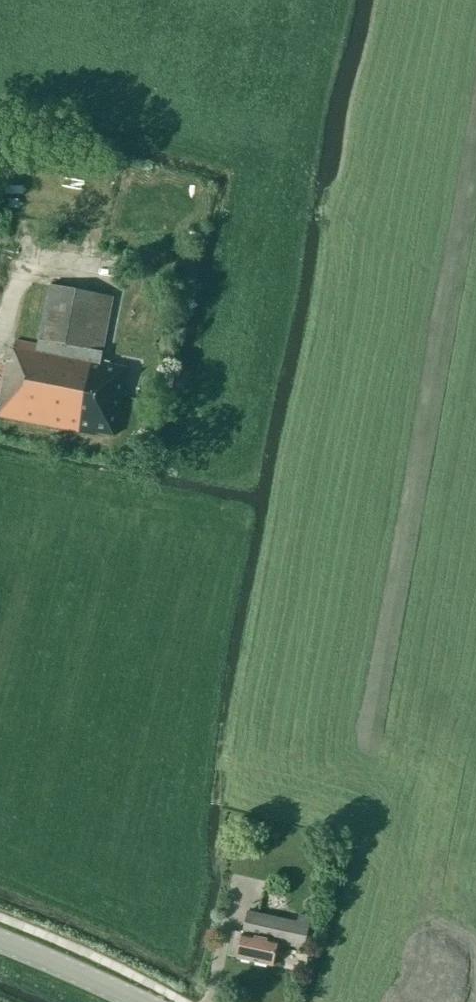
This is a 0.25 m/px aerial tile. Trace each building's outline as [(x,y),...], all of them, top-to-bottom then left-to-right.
[(114,436),(127,368),(108,365),(109,363),(100,362),(112,297),(48,285),(37,345),(14,341),(10,361),(6,361),(0,391),(0,417),(95,435),(96,433),(114,436)] [(278,943),(304,949),(311,917),(299,915),(297,922),(248,911),(243,934),(234,932),(229,955),(238,957),(238,958),(273,965),(278,943)]
